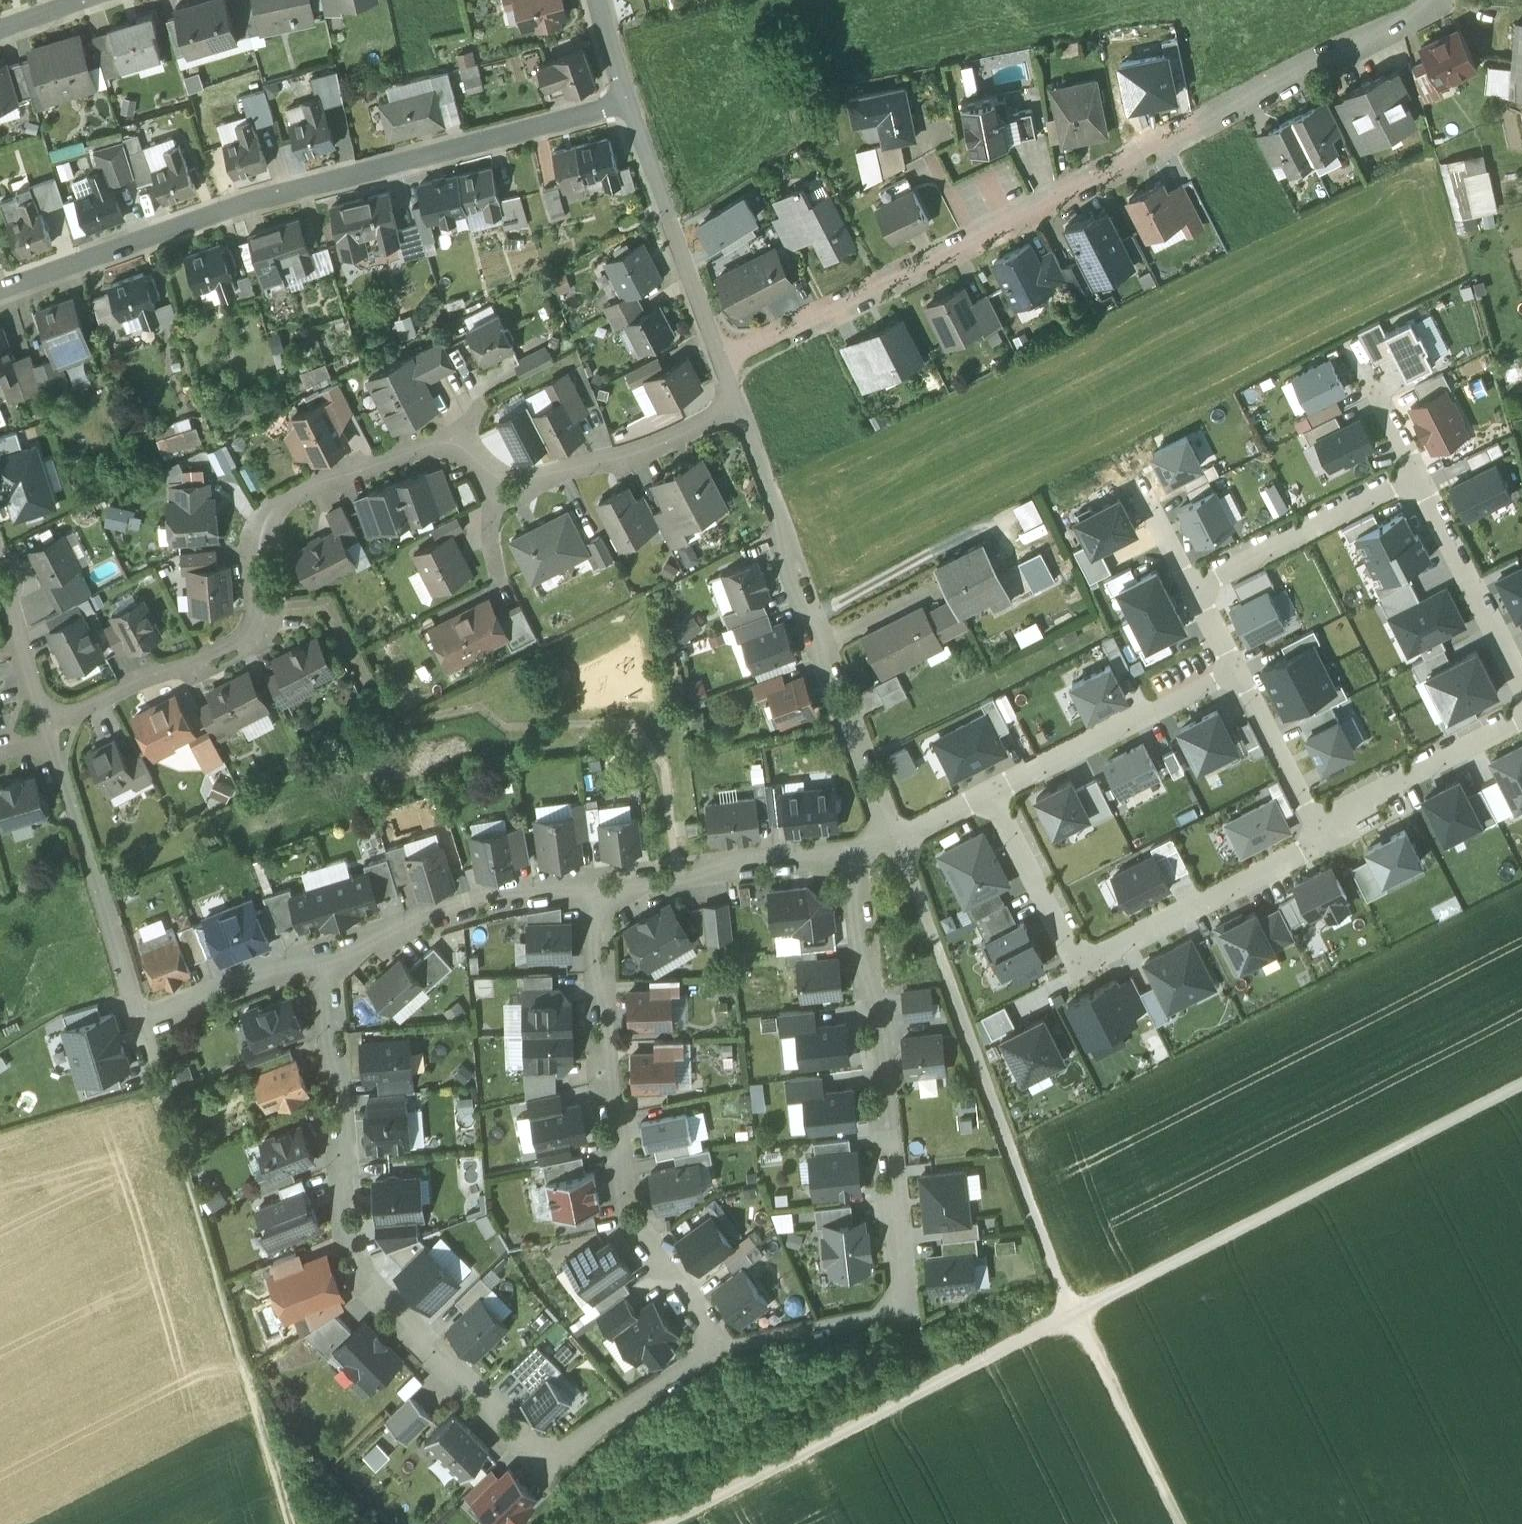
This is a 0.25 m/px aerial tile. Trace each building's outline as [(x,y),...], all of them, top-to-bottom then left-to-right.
[(200,0),(175,8),(178,18),(188,54),(214,47),(200,0)] [(200,0),(214,47),(237,40),(226,0),(202,0),(200,0)] [(237,40),(249,36),(239,0),(226,0),(237,40)] [(249,36),(261,33),(254,0),(239,0),(249,36)] [(261,33),(314,22),(310,0),(254,0),(261,33)] [(325,13),(343,10),(342,7),(341,0),(339,1),(338,0),(322,0),(325,13)] [(517,1),(522,21),(540,17),(541,21),(546,25),(552,23),(556,17),(568,14),(564,0),(517,0),(517,1)] [(138,22),(110,30),(110,31),(121,68),(122,67),(142,61),(141,58),(159,53),(160,56),(161,55),(153,31),(157,29),(152,14),(137,19),(138,22)] [(188,54),(178,18),(167,21),(177,57),(188,54)] [(1516,27),(1514,101),(1521,103),(1521,27),(1516,27)] [(110,31),(93,36),(105,78),(124,73),(122,67),(121,68),(110,31)] [(1459,31),(1422,49),(1428,61),(1441,87),(1477,69),(1459,31)] [(1164,38),(1166,52),(1173,50),(1176,67),(1185,65),(1180,35),(1164,38)] [(80,40),(52,48),(51,46),(30,52),(33,60),(43,96),(46,95),(73,87),(75,93),(94,87),(80,40)] [(585,47),(556,57),(561,69),(568,89),(596,78),(585,47)] [(1123,61),(1133,107),(1182,97),(1176,67),(1173,50),(1166,52),(1123,61)] [(556,57),(540,63),(545,75),(561,69),(556,57)] [(43,96),(33,60),(21,64),(31,98),(36,112),(50,108),(46,95),(43,96)] [(0,63),(0,107),(16,102),(6,68),(4,61),(0,63)] [(1428,61),(1412,69),(1422,105),(1437,100),(1433,91),(1441,87),(1428,61)] [(478,62),(462,66),(468,89),(484,85),(478,62)] [(21,64),(6,68),(16,102),(31,98),(21,64)] [(561,69),(545,75),(552,94),(568,89),(561,69)] [(448,70),(431,74),(435,88),(438,101),(455,96),(448,70)] [(337,71),(311,78),(317,99),(319,99),(321,107),(343,100),(337,71)] [(1387,76),(1350,94),(1351,97),(1340,102),(1363,149),(1415,123),(1402,96),(1408,93),(1398,73),(1388,78),(1387,76)] [(1096,80),(1063,87),(1066,100),(1056,102),(1059,117),(1065,141),(1065,144),(1108,134),(1096,80)] [(435,88),(381,102),(390,137),(444,123),(438,101),(435,88)] [(906,88),(849,100),(854,121),(879,116),(885,146),(901,143),(917,140),(906,88)] [(265,90),(243,96),(247,110),(255,108),(260,125),(274,121),(265,90)] [(997,96),(963,103),(971,149),(973,149),(974,155),(990,152),(989,146),(1011,143),(1011,142),(1006,115),(1001,116),(997,96)] [(317,99),(304,103),(309,117),(323,113),(321,107),(319,99),(317,99)] [(1342,133),(1329,105),(1316,111),(1330,139),(1342,133)] [(1034,110),(1006,115),(1011,142),(1039,137),(1034,110)] [(1316,110),(1292,122),(1313,163),(1337,151),(1330,139),(1316,111),(1316,110)] [(309,117),(291,123),(302,155),(335,145),(324,112),(309,117)] [(1059,117),(1047,120),(1052,143),(1065,141),(1059,117)] [(251,120),(237,125),(241,139),(255,134),(251,120)] [(1292,122),(1269,134),(1283,161),(1290,175),(1313,163),(1292,122)] [(241,139),(224,144),(234,177),(267,166),(257,134),(255,134),(241,139)] [(1269,134),(1257,140),(1271,167),(1283,161),(1269,134)] [(609,137),(576,145),(585,179),(602,174),(617,171),(618,170),(617,169),(609,137)] [(124,143),(93,150),(102,173),(104,172),(109,186),(110,185),(115,183),(115,181),(134,177),(128,155),(124,143)] [(885,146),(877,148),(883,180),(908,167),(901,143),(885,146)] [(178,145),(164,150),(169,164),(183,159),(178,145)] [(576,145),(553,152),(562,185),(585,179),(576,145)] [(883,180),(877,148),(858,152),(866,189),(883,180)] [(146,149),(128,155),(134,177),(137,187),(156,180),(152,170),(153,170),(146,149)] [(1454,221),(1496,211),(1483,155),(1441,165),(1454,221)] [(153,170),(152,170),(156,180),(164,202),(196,191),(192,179),(188,169),(184,158),(183,159),(169,164),(153,170)] [(629,166),(617,169),(618,170),(617,171),(621,185),(620,186),(622,194),(636,190),(629,166)] [(194,167),(188,169),(192,179),(198,177),(194,167)] [(493,167),(458,175),(467,209),(484,205),(499,201),(500,201),(500,199),(493,167)] [(617,171),(602,174),(606,189),(620,186),(621,185),(617,171)] [(102,173),(90,177),(95,191),(109,186),(104,172),(102,173)] [(458,175),(421,184),(426,207),(430,221),(443,218),(444,222),(455,219),(454,215),(467,212),(467,209),(458,175)] [(90,177),(73,184),(78,197),(95,191),(90,177)] [(56,179),(30,189),(33,199),(39,213),(40,213),(64,205),(56,179)] [(906,181),(880,194),(886,205),(912,192),(906,181)] [(1161,184),(1129,200),(1148,237),(1162,230),(1178,222),(1180,221),(1166,195),(1161,184)] [(78,197),(77,198),(89,231),(122,219),(110,185),(109,186),(95,191),(78,197)] [(813,203),(804,185),(799,188),(799,186),(795,188),(796,189),(777,199),(786,216),(797,238),(812,230),(828,260),(854,246),(828,195),(813,203)] [(557,186),(543,189),(549,210),(563,207),(557,186)] [(1202,228),(1181,187),(1166,195),(1180,221),(1178,222),(1186,236),(1202,228)] [(886,205),(878,209),(894,241),(930,223),(914,191),(912,192),(886,205)] [(388,193),(331,208),(344,257),(368,251),(385,245),(399,242),(400,242),(398,231),(398,230),(388,193)] [(519,194),(500,199),(500,201),(499,201),(503,215),(501,216),(505,228),(527,222),(519,194)] [(698,224),(711,245),(718,241),(750,222),(758,217),(745,196),(698,224)] [(33,199),(20,204),(17,197),(1,203),(20,256),(51,245),(40,213),(39,213),(33,199)] [(499,201),(484,205),(488,219),(501,216),(503,215),(499,201)] [(430,221),(426,207),(414,210),(418,225),(424,244),(436,240),(430,221)] [(563,207),(549,210),(552,220),(565,216),(563,207)] [(1091,215),(1065,228),(1082,260),(1094,284),(1133,264),(1133,263),(1122,241),(1108,214),(1094,221),(1091,215)] [(797,238),(786,216),(774,222),(785,244),(797,238)] [(298,220),(249,237),(268,293),(286,287),(283,278),(314,268),(308,253),(310,253),(307,245),(315,242),(309,224),(301,227),(298,220)] [(757,234),(750,222),(718,241),(725,253),(757,234)] [(1178,222),(1162,230),(1169,244),(1186,236),(1178,222)] [(418,225),(398,230),(398,231),(400,242),(399,242),(403,262),(427,254),(424,244),(418,225)] [(1144,257),(1133,235),(1122,241),(1133,263),(1144,257)] [(642,244),(630,250),(627,245),(617,250),(620,255),(607,262),(625,296),(625,297),(634,293),(660,279),(642,244)] [(1029,245),(994,263),(1016,306),(1033,298),(1035,301),(1041,303),(1046,300),(1048,294),(1046,291),(1052,288),(1037,260),(1029,245)] [(219,248),(187,260),(198,292),(216,285),(230,280),(231,280),(219,248)] [(775,249),(722,276),(741,313),(794,286),(792,282),(781,260),(775,249)] [(1053,252),(1037,260),(1052,288),(1068,280),(1063,270),(1053,252)] [(802,277),(791,255),(781,260),(792,282),(802,277)] [(1082,260),(1063,270),(1068,280),(1075,294),(1094,284),(1082,260)] [(143,274),(110,286),(112,293),(122,320),(123,319),(139,313),(154,308),(155,307),(152,300),(146,281),(143,274)] [(249,278),(237,281),(244,301),(255,298),(249,278)] [(153,279),(146,281),(152,300),(160,297),(153,279)] [(230,280),(216,285),(221,300),(235,294),(230,280)] [(965,288),(928,307),(949,347),(983,329),(985,328),(973,305),(965,288)] [(112,293),(93,300),(102,332),(125,325),(123,319),(122,320),(112,293)] [(625,296),(606,306),(612,317),(639,303),(634,293),(625,297),(625,296)] [(1005,327),(989,297),(973,305),(985,328),(983,329),(986,336),(1005,327)] [(73,300),(39,312),(56,361),(90,348),(73,300)] [(639,303),(612,317),(617,327),(626,323),(644,313),(639,303)] [(644,313),(626,323),(641,351),(673,334),(658,306),(644,313)] [(154,308),(139,313),(143,326),(144,327),(159,322),(154,308)] [(139,313),(123,319),(125,325),(127,332),(143,326),(139,313)] [(498,316),(469,331),(485,362),(514,347),(510,340),(514,338),(508,327),(505,329),(498,316)] [(1385,332),(1396,353),(1408,376),(1435,363),(1412,318),(1385,332)] [(901,321),(861,341),(863,344),(878,373),(894,365),(895,367),(898,365),(902,372),(921,362),(901,321)] [(1358,332),(1374,364),(1396,353),(1385,332),(1380,321),(1358,332)] [(0,331),(0,369),(15,364),(15,363),(2,330),(0,331)] [(443,341),(412,357),(425,383),(456,367),(443,341)] [(522,375),(556,360),(548,344),(515,360),(522,375)] [(863,344),(848,352),(863,381),(878,373),(863,344)] [(90,348),(56,361),(59,367),(61,367),(92,355),(90,348)] [(658,356),(626,372),(634,388),(635,388),(648,381),(648,380),(665,370),(658,356)] [(31,357),(15,363),(15,364),(25,397),(41,392),(34,368),(31,358),(31,357)] [(412,357),(369,379),(394,429),(437,407),(425,383),(412,357)] [(665,370),(648,380),(648,381),(662,407),(700,387),(686,360),(665,370)] [(56,361),(34,368),(41,392),(67,383),(61,367),(59,367),(56,361)] [(1309,408),(1345,390),(1331,361),(1295,379),(1309,408)] [(0,369),(0,374),(10,402),(25,397),(15,364),(0,369)] [(1511,385),(1521,383),(1521,368),(1508,371),(1511,385)] [(1443,373),(1415,387),(1422,400),(1446,387),(1450,385),(1443,373)] [(568,374),(549,383),(558,401),(565,398),(574,415),(586,409),(568,374)] [(339,381),(320,391),(325,401),(327,400),(334,414),(351,406),(339,381)] [(648,381),(635,388),(648,413),(648,414),(662,407),(648,381)] [(1469,433),(1446,387),(1422,400),(1409,406),(1432,452),(1469,433)] [(558,401),(534,414),(549,442),(553,450),(584,434),(574,415),(565,398),(558,401)] [(325,401),(292,417),(314,460),(348,443),(334,414),(327,400),(325,401)] [(1337,402),(1306,417),(1311,428),(1336,415),(1342,412),(1337,402)] [(520,457),(549,442),(534,414),(529,403),(500,418),(520,457)] [(1341,426),(1336,415),(1311,428),(1305,431),(1310,442),(1315,439),(1341,426)] [(1341,426),(1315,439),(1331,470),(1376,447),(1360,416),(1341,426)] [(157,426),(163,454),(202,446),(196,419),(157,426)] [(1,457),(21,451),(16,433),(0,438),(0,453),(1,457)] [(1186,437),(1153,454),(1168,483),(1201,465),(1186,437)] [(229,442),(210,450),(220,472),(238,464),(229,442)] [(1467,458),(1472,468),(1504,452),(1499,442),(1467,458)] [(13,521),(56,508),(38,446),(21,451),(1,457),(0,457),(0,502),(1,504),(7,502),(13,521)] [(702,459),(683,469),(678,468),(674,469),(673,475),(653,485),(666,509),(676,527),(711,509),(725,501),(702,459)] [(168,464),(171,484),(207,480),(205,467),(185,469),(184,462),(168,464)] [(1214,464),(1182,480),(1187,491),(1209,480),(1219,474),(1214,464)] [(1496,466),(1451,489),(1466,518),(1511,495),(1496,466)] [(454,503),(442,470),(428,475),(440,509),(454,503)] [(427,472),(398,483),(412,519),(440,509),(428,475),(427,472)] [(1193,502),(1214,491),(1209,480),(1187,491),(1193,502)] [(398,483),(367,494),(368,497),(381,531),(412,519),(398,483)] [(1277,483),(1263,489),(1275,515),(1290,508),(1277,483)] [(208,484),(172,488),(173,503),(210,500),(208,484)] [(627,488),(599,504),(616,536),(626,530),(632,541),(650,531),(635,503),(627,488)] [(1180,508),(1199,544),(1232,527),(1214,491),(1193,502),(1180,508)] [(368,497),(354,502),(366,536),(381,531),(368,497)] [(655,514),(646,497),(635,503),(650,531),(660,525),(655,514)] [(1015,507),(1026,530),(1044,521),(1033,498),(1015,507)] [(1091,506),(1077,513),(1080,519),(1077,520),(1088,543),(1093,552),(1100,548),(1135,530),(1119,498),(1094,511),(1091,506)] [(173,503),(169,504),(171,526),(178,526),(180,541),(218,537),(216,520),(215,520),(213,502),(214,501),(214,499),(210,500),(173,503)] [(108,505),(106,526),(129,528),(132,507),(108,505)] [(343,505),(327,514),(336,531),(337,531),(344,543),(358,536),(343,505)] [(681,525),(676,527),(666,509),(655,514),(660,525),(672,548),(688,539),(681,525)] [(711,509),(681,525),(688,539),(699,533),(697,529),(716,519),(711,509)] [(1357,537),(1369,560),(1414,537),(1402,513),(1380,525),(1357,537)] [(570,514),(532,534),(530,530),(513,539),(531,576),(558,562),(560,566),(588,552),(589,552),(584,543),(570,514)] [(1357,537),(1380,525),(1374,514),(1344,529),(1350,540),(1357,537)] [(457,515),(431,528),(438,542),(451,535),(464,529),(457,515)] [(336,531),(296,551),(313,583),(354,563),(344,543),(337,531),(336,531)] [(602,534),(584,543),(589,552),(588,552),(595,567),(614,558),(602,534)] [(63,535),(30,552),(47,585),(80,569),(63,535)] [(438,542),(414,555),(434,592),(471,573),(451,535),(438,542)] [(1369,560),(1380,581),(1381,582),(1406,569),(1430,557),(1418,535),(1414,537),(1369,560)] [(688,541),(681,546),(693,563),(700,558),(688,541)] [(1093,552),(1088,543),(1074,550),(1091,583),(1112,572),(1100,548),(1093,552)] [(983,545),(940,566),(957,601),(963,613),(964,613),(990,600),(991,603),(996,601),(1000,609),(1012,603),(983,545)] [(216,549),(181,552),(182,572),(189,572),(189,570),(217,567),(216,549)] [(1055,582),(1041,553),(1021,563),(1035,592),(1055,582)] [(757,560),(723,573),(736,607),(736,609),(763,600),(770,597),(766,586),(769,585),(764,571),(761,572),(757,560)] [(217,567),(189,570),(189,572),(192,596),(199,595),(201,611),(231,608),(227,567),(217,567)] [(1119,590),(1137,581),(1131,568),(1105,581),(1111,594),(1119,590)] [(1413,581),(1406,569),(1381,582),(1380,581),(1374,584),(1380,597),(1410,581),(1413,581)] [(1498,581),(1518,620),(1521,618),(1521,569),(1498,581)] [(1119,590),(1133,618),(1172,599),(1158,571),(1137,581),(1119,590)] [(1235,587),(1243,602),(1267,590),(1274,587),(1266,571),(1235,587)] [(81,574),(49,590),(60,612),(78,603),(92,595),(81,574)] [(1410,581),(1380,597),(1379,598),(1391,621),(1398,618),(1396,614),(1421,602),(1410,581)] [(1396,614),(1398,618),(1414,650),(1420,647),(1441,636),(1464,625),(1446,589),(1421,602),(1396,614)] [(1248,642),(1284,623),(1267,590),(1243,602),(1231,608),(1248,642)] [(488,599),(475,606),(476,607),(437,628),(445,643),(442,650),(448,662),(456,665),(479,653),(477,648),(504,634),(506,633),(497,617),(488,599)] [(1133,618),(1148,646),(1166,637),(1186,627),(1172,599),(1133,618)] [(763,600),(736,609),(736,607),(724,612),(729,627),(733,626),(733,625),(768,613),(763,600)] [(142,601),(112,616),(116,624),(128,649),(130,653),(160,638),(142,601)] [(925,607),(863,638),(882,677),(945,646),(941,638),(970,624),(964,613),(963,613),(957,601),(929,614),(925,607)] [(60,612),(47,619),(52,630),(82,615),(83,616),(85,615),(78,603),(60,612)] [(521,605),(497,617),(506,633),(504,634),(512,649),(538,636),(521,605)] [(768,613),(733,625),(733,626),(739,639),(744,638),(743,637),(773,626),(768,613)] [(52,630),(49,632),(70,672),(102,655),(83,616),(82,615),(52,630)] [(1038,621),(1018,632),(1024,644),(1045,634),(1038,621)] [(773,626),(743,637),(744,638),(755,669),(794,654),(783,622),(773,626)] [(128,649),(116,624),(106,629),(118,654),(128,649)] [(1315,631),(1282,647),(1288,658),(1313,646),(1321,642),(1315,631)] [(1129,668),(1113,636),(1103,641),(1119,674),(1129,668)] [(1446,647),(1441,636),(1420,647),(1425,658),(1444,648),(1446,647)] [(1172,650),(1166,637),(1148,646),(1140,650),(1147,663),(1172,650)] [(316,639),(274,661),(279,671),(291,694),(292,693),(334,671),(316,639)] [(1274,693),(1324,668),(1313,646),(1288,658),(1263,671),(1274,693)] [(1444,648),(1425,658),(1412,664),(1420,680),(1427,676),(1427,675),(1452,662),(1444,648)] [(1427,675),(1427,676),(1437,696),(1487,671),(1477,650),(1452,662),(1427,675)] [(1089,715),(1126,696),(1110,666),(1073,685),(1089,715)] [(1310,702),(1335,689),(1324,668),(1274,693),(1285,714),(1310,702)] [(291,694),(279,671),(267,678),(282,707),(296,700),(292,693),(291,694)] [(1487,671),(1437,696),(1447,716),(1448,717),(1473,704),(1498,692),(1487,671)] [(782,672),(753,682),(757,695),(771,690),(770,689),(786,683),(782,672)] [(248,674),(210,694),(214,703),(227,728),(228,729),(266,709),(248,674)] [(898,674),(876,685),(887,706),(908,696),(898,674)] [(786,683),(770,689),(771,690),(774,700),(767,703),(771,714),(778,711),(782,722),(815,710),(803,677),(786,683)] [(1332,706),(1348,698),(1342,686),(1335,689),(1310,702),(1316,714),(1332,706)] [(1009,729),(993,697),(981,703),(987,714),(997,735),(1009,729)] [(174,698),(134,719),(151,752),(168,743),(170,747),(193,735),(174,698)] [(214,703),(198,711),(210,733),(211,736),(227,728),(214,703)] [(1448,717),(1447,716),(1440,720),(1447,733),(1479,717),(1473,704),(1448,717)] [(1308,736),(1339,721),(1332,706),(1316,714),(1301,721),(1308,736)] [(1236,747),(1217,711),(1181,730),(1199,765),(1236,747)] [(1006,752),(997,735),(987,714),(935,740),(954,778),(1006,752)] [(1355,751),(1339,721),(1308,736),(1324,767),(1355,751)] [(1265,754),(1249,722),(1238,727),(1254,759),(1265,754)] [(210,733),(189,744),(204,773),(224,762),(211,736),(210,733)] [(125,763),(115,743),(87,756),(106,793),(118,787),(119,790),(134,783),(135,782),(125,763)] [(1158,773),(1143,743),(1105,762),(1121,792),(1158,773)] [(1492,762),(1500,777),(1516,809),(1517,810),(1521,807),(1521,746),(1492,762)] [(891,754),(902,777),(917,770),(906,747),(891,754)] [(1185,772),(1174,751),(1163,757),(1174,778),(1185,772)] [(140,755),(125,763),(135,782),(134,783),(137,789),(153,781),(140,755)] [(1445,841),(1482,822),(1467,793),(1459,776),(1422,795),(1445,841)] [(1481,787),(1497,819),(1516,809),(1500,777),(1481,787)] [(22,782),(21,781),(19,780),(13,782),(11,786),(0,789),(0,802),(4,817),(7,824),(33,816),(38,819),(45,817),(49,811),(47,804),(41,801),(35,778),(22,782)] [(1113,810),(1097,779),(1076,789),(1089,815),(1088,815),(1091,822),(1113,810)] [(1285,815),(1296,810),(1279,779),(1268,785),(1273,798),(1275,797),(1285,815)] [(1072,823),(1088,815),(1089,815),(1076,789),(1071,781),(1037,798),(1046,815),(1043,817),(1053,838),(1074,828),(1072,823)] [(765,782),(754,783),(758,819),(770,817),(766,785),(765,782)] [(784,783),(766,785),(770,817),(770,821),(787,819),(784,793),(785,793),(784,783)] [(1484,826),(1497,819),(1481,787),(1467,793),(1482,822),(1484,826)] [(785,793),(784,793),(787,819),(789,833),(838,827),(836,809),(838,809),(842,805),(841,799),(837,795),(835,796),(834,788),(785,793)] [(1275,797),(1273,798),(1224,822),(1242,858),(1293,832),(1285,815),(1275,797)] [(756,800),(707,806),(712,843),(760,837),(756,800)] [(586,802),(572,804),(574,816),(575,816),(578,839),(590,837),(586,808),(586,802)] [(598,807),(586,808),(590,837),(602,836),(601,824),(598,807)] [(574,816),(538,820),(543,864),(581,859),(578,839),(575,816),(574,816)] [(507,817),(472,823),(474,833),(509,827),(507,817)] [(636,819),(601,824),(602,836),(605,856),(640,852),(636,819)] [(697,822),(685,823),(687,837),(699,836),(697,822)] [(524,828),(511,831),(517,862),(530,860),(524,828)] [(1421,861),(1406,830),(1369,849),(1384,880),(1421,861)] [(511,831),(473,837),(480,877),(518,870),(517,862),(511,831)] [(941,854),(967,905),(999,889),(1009,883),(984,833),(941,854)] [(1155,857),(1168,881),(1189,870),(1173,838),(1151,849),(1155,857)] [(405,844),(385,850),(388,858),(396,884),(413,879),(407,858),(409,857),(405,844)] [(409,857),(407,858),(413,879),(418,896),(454,885),(442,847),(409,857)] [(1114,878),(1129,907),(1170,886),(1168,881),(1155,857),(1114,878)] [(388,858),(364,865),(367,874),(369,874),(377,901),(399,894),(396,884),(388,858)] [(1389,889),(1384,880),(1373,858),(1352,869),(1368,900),(1389,889)] [(1332,867),(1295,885),(1301,895),(1312,916),(1326,910),(1330,916),(1352,905),(1332,867)] [(351,875),(329,882),(341,920),(359,915),(357,911),(378,905),(377,901),(369,874),(367,874),(352,879),(351,875)] [(329,882),(307,889),(309,893),(293,897),(292,898),(300,924),(301,928),(322,922),(323,926),(341,920),(329,882)] [(807,887),(770,892),(775,931),(798,929),(798,928),(834,924),(832,908),(807,887)] [(290,888),(263,897),(268,908),(268,907),(277,930),(277,931),(300,924),(292,898),(293,897),(290,888)] [(965,906),(972,920),(976,918),(1006,903),(999,889),(967,905),(965,906)] [(1290,927),(1312,916),(1301,895),(1279,906),(1290,927)] [(252,900),(205,918),(206,921),(218,952),(222,963),(269,945),(265,934),(257,912),(252,900)] [(1017,923),(1006,903),(976,918),(987,938),(1017,923)] [(670,905),(657,913),(656,912),(641,921),(641,922),(627,930),(634,942),(633,942),(631,948),(634,954),(640,955),(641,955),(649,968),(692,942),(670,905)] [(729,905),(703,908),(706,942),(733,939),(729,905)] [(1290,927),(1279,906),(1259,916),(1276,948),(1295,938),(1290,927)] [(268,908),(257,912),(265,934),(277,930),(268,907),(268,908)] [(561,907),(528,913),(529,925),(562,924),(561,907)] [(1276,948),(1259,916),(1256,909),(1219,928),(1240,968),(1277,950),(1276,948)] [(218,952),(206,921),(194,926),(206,957),(218,952)] [(1023,921),(1017,923),(987,938),(994,953),(993,954),(1004,975),(1014,970),(1019,980),(1046,966),(1041,956),(1044,955),(1033,933),(1030,934),(1023,921)] [(562,924),(529,925),(530,958),(571,956),(570,923),(562,924)] [(193,924),(178,929),(192,963),(206,957),(194,926),(193,924)] [(834,924),(798,928),(798,929),(801,950),(816,949),(837,947),(834,924)] [(139,941),(144,952),(177,939),(173,928),(139,941)] [(1143,963),(1155,985),(1168,1012),(1217,987),(1192,938),(1143,963)] [(177,939),(144,952),(156,985),(166,981),(168,984),(181,979),(180,976),(190,972),(177,939)] [(434,947),(409,970),(422,984),(421,985),(427,991),(453,968),(434,947)] [(801,950),(785,952),(787,965),(799,964),(798,963),(818,961),(816,949),(801,950)] [(818,961),(798,963),(799,964),(802,998),(842,994),(838,958),(818,961)] [(401,961),(370,988),(392,1012),(421,985),(422,984),(409,970),(401,961)] [(553,975),(524,976),(525,1004),(553,1003),(553,975)] [(1134,1015),(1148,1008),(1140,992),(1132,976),(1118,983),(1134,1015)] [(679,979),(651,980),(652,993),(671,992),(671,994),(680,993),(679,979)] [(1134,1015),(1118,983),(1117,981),(1069,1005),(1088,1044),(1136,1020),(1134,1015)] [(1155,985),(1140,992),(1148,1008),(1157,1025),(1171,1017),(1168,1012),(1155,985)] [(930,990),(904,993),(907,1019),(933,1016),(930,990)] [(652,993),(629,994),(630,1027),(672,1026),(671,994),(671,992),(652,993)] [(290,999),(261,1010),(256,1008),(247,1012),(245,1016),(248,1025),(253,1027),(259,1042),(262,1048),(279,1042),(303,1032),(290,999)] [(525,1004),(525,1034),(572,1033),(571,1002),(553,1003),(525,1004)] [(63,1015),(67,1028),(101,1017),(97,1004),(63,1015)] [(1005,1006),(981,1018),(992,1039),(1016,1028),(1005,1006)] [(813,1009),(780,1013),(782,1032),(798,1031),(798,1029),(815,1027),(813,1009)] [(130,1069),(113,1014),(101,1017),(67,1028),(64,1029),(81,1084),(84,1083),(118,1072),(130,1069)] [(1043,1018),(1003,1038),(1024,1079),(1064,1059),(1043,1018)] [(815,1027),(798,1029),(798,1031),(801,1065),(849,1060),(845,1024),(815,1027)] [(572,1033),(525,1034),(526,1064),(555,1063),(573,1063),(572,1033)] [(942,1035),(903,1039),(907,1075),(946,1070),(942,1035)] [(409,1040),(361,1044),(364,1079),(378,1078),(412,1076),(409,1040)] [(683,1041),(655,1042),(655,1055),(675,1054),(675,1055),(684,1055),(683,1041)] [(259,1042),(243,1049),(250,1066),(256,1063),(283,1053),(279,1042),(262,1048),(259,1042)] [(283,1053),(256,1063),(260,1074),(294,1061),(290,1050),(283,1053)] [(655,1055),(633,1056),(634,1089),(676,1088),(675,1055),(675,1054),(655,1055)] [(260,1074),(255,1077),(268,1109),(280,1104),(281,1108),(303,1099),(301,1096),(308,1093),(296,1061),(294,1061),(260,1074)] [(555,1063),(526,1064),(527,1078),(556,1077),(555,1063)] [(573,1063),(555,1063),(556,1077),(563,1077),(573,1063)] [(174,1086),(195,1085),(195,1068),(173,1068),(174,1086)] [(122,1086),(118,1072),(84,1083),(88,1096),(122,1086)] [(821,1075),(787,1079),(789,1098),(805,1096),(805,1095),(823,1093),(821,1075)] [(412,1076),(378,1078),(379,1094),(405,1092),(413,1092),(412,1076)] [(556,1077),(527,1078),(528,1099),(530,1099),(556,1093),(556,1077)] [(757,1109),(767,1107),(763,1082),(752,1084),(757,1109)] [(823,1093),(805,1095),(805,1096),(809,1130),(856,1125),(853,1089),(823,1093)] [(370,1111),(406,1108),(405,1092),(379,1094),(369,1095),(370,1111)] [(556,1093),(530,1099),(533,1115),(561,1109),(558,1093),(556,1093)] [(979,1096),(958,1098),(960,1128),(981,1126),(979,1096)] [(561,1109),(533,1115),(540,1148),(568,1143),(587,1139),(580,1105),(561,1109)] [(370,1111),(367,1111),(370,1149),(409,1146),(406,1108),(370,1111)] [(688,1114),(641,1123),(646,1149),(655,1148),(689,1140),(693,1140),(688,1114)] [(289,1130),(275,1135),(276,1136),(265,1141),(270,1153),(263,1156),(271,1176),(272,1178),(291,1170),(314,1161),(301,1127),(290,1131),(289,1130)] [(850,1138),(814,1142),(816,1156),(851,1152),(850,1138)] [(689,1140),(655,1148),(657,1159),(675,1156),(692,1152),(689,1140)] [(568,1143),(540,1148),(543,1164),(571,1158),(568,1143)] [(692,1152),(675,1156),(677,1167),(698,1163),(698,1164),(713,1161),(710,1148),(692,1152)] [(816,1156),(812,1157),(814,1182),(820,1181),(822,1196),(860,1191),(858,1176),(859,1176),(859,1175),(858,1175),(857,1168),(858,1168),(858,1167),(857,1167),(855,1152),(851,1152),(816,1156)] [(571,1158),(543,1164),(547,1182),(586,1174),(582,1156),(571,1158)] [(677,1167),(651,1173),(659,1211),(679,1207),(678,1201),(693,1198),(692,1192),(703,1190),(698,1164),(698,1163),(677,1167)] [(970,1168),(920,1173),(927,1227),(975,1222),(970,1168)] [(291,1170),(272,1178),(271,1176),(257,1181),(262,1194),(279,1188),(296,1181),(291,1170)] [(586,1174),(547,1182),(554,1217),(601,1208),(594,1172),(586,1174)] [(397,1177),(390,1177),(387,1180),(375,1181),(376,1195),(374,1198),(374,1204),(377,1207),(378,1221),(380,1221),(416,1218),(422,1218),(419,1178),(400,1179),(397,1177)] [(296,1181),(279,1188),(283,1199),(302,1192),(307,1204),(311,1202),(302,1179),(296,1181)] [(283,1199),(257,1209),(265,1230),(271,1228),(277,1245),(320,1228),(313,1209),(309,1210),(307,1204),(302,1192),(283,1199)] [(211,1211),(229,1204),(224,1193),(206,1200),(211,1211)] [(851,1204),(816,1208),(818,1227),(827,1226),(826,1225),(853,1222),(851,1204)] [(416,1218),(380,1221),(382,1239),(387,1251),(418,1239),(416,1218)] [(996,1231),(996,1219),(982,1218),(982,1231),(996,1231)] [(721,1256),(732,1247),(711,1219),(679,1242),(701,1271),(721,1256)] [(853,1222),(826,1225),(827,1226),(828,1237),(824,1238),(826,1261),(830,1261),(832,1273),(868,1269),(867,1257),(871,1256),(868,1233),(864,1233),(863,1221),(853,1222)] [(728,1266),(756,1245),(749,1235),(732,1247),(721,1256),(728,1266)] [(387,1251),(406,1270),(427,1250),(429,1248),(421,1239),(418,1239),(387,1251)] [(1017,1240),(998,1241),(999,1252),(1017,1251),(1017,1240)] [(567,1264),(595,1301),(623,1280),(633,1273),(610,1243),(597,1253),(591,1246),(567,1264)] [(728,1266),(735,1275),(743,1269),(763,1254),(756,1245),(728,1266)] [(399,1276),(431,1309),(458,1282),(427,1250),(406,1270),(399,1276)] [(976,1251),(926,1256),(929,1289),(979,1284),(976,1251)] [(298,1254),(273,1263),(279,1276),(302,1266),(298,1254)] [(302,1266),(279,1276),(294,1315),(308,1309),(339,1297),(324,1258),(302,1266)] [(735,1275),(715,1290),(741,1324),(769,1303),(743,1269),(735,1275)] [(456,1301),(468,1313),(492,1288),(481,1277),(456,1301)] [(623,1280),(595,1301),(602,1311),(624,1295),(630,1290),(623,1280)] [(602,1311),(596,1315),(611,1335),(616,1331),(615,1330),(637,1313),(624,1295),(602,1311)] [(339,1297),(308,1309),(315,1327),(335,1314),(343,1308),(339,1297)] [(476,1356),(507,1326),(482,1299),(468,1313),(450,1330),(476,1356)] [(637,1313),(615,1330),(616,1331),(637,1360),(647,1353),(653,1361),(672,1347),(666,1339),(676,1332),(653,1302),(637,1313)] [(333,1352),(353,1333),(335,1314),(315,1327),(305,1334),(329,1358),(334,1353),(333,1352)] [(353,1333),(333,1352),(334,1353),(371,1391),(402,1361),(364,1322),(353,1333)] [(523,1381),(548,1356),(537,1344),(511,1369),(523,1381)] [(548,1356),(523,1381),(532,1391),(548,1375),(552,1379),(562,1369),(548,1356)] [(404,1384),(415,1372),(406,1364),(395,1375),(404,1384)] [(532,1391),(521,1402),(545,1427),(572,1400),(552,1379),(548,1375),(532,1391)] [(410,1395),(385,1420),(407,1443),(433,1418),(410,1395)] [(490,1451),(454,1413),(425,1441),(462,1478),(490,1451)] [(378,1469),(393,1455),(379,1442),(365,1456),(378,1469)] [(441,1458),(432,1465),(449,1484),(458,1477),(441,1458)] [(490,1470),(466,1494),(475,1504),(500,1480),(490,1470)] [(509,1470),(500,1480),(475,1504),(495,1523),(514,1523),(532,1506),(529,1504),(536,1497),(509,1470)]
